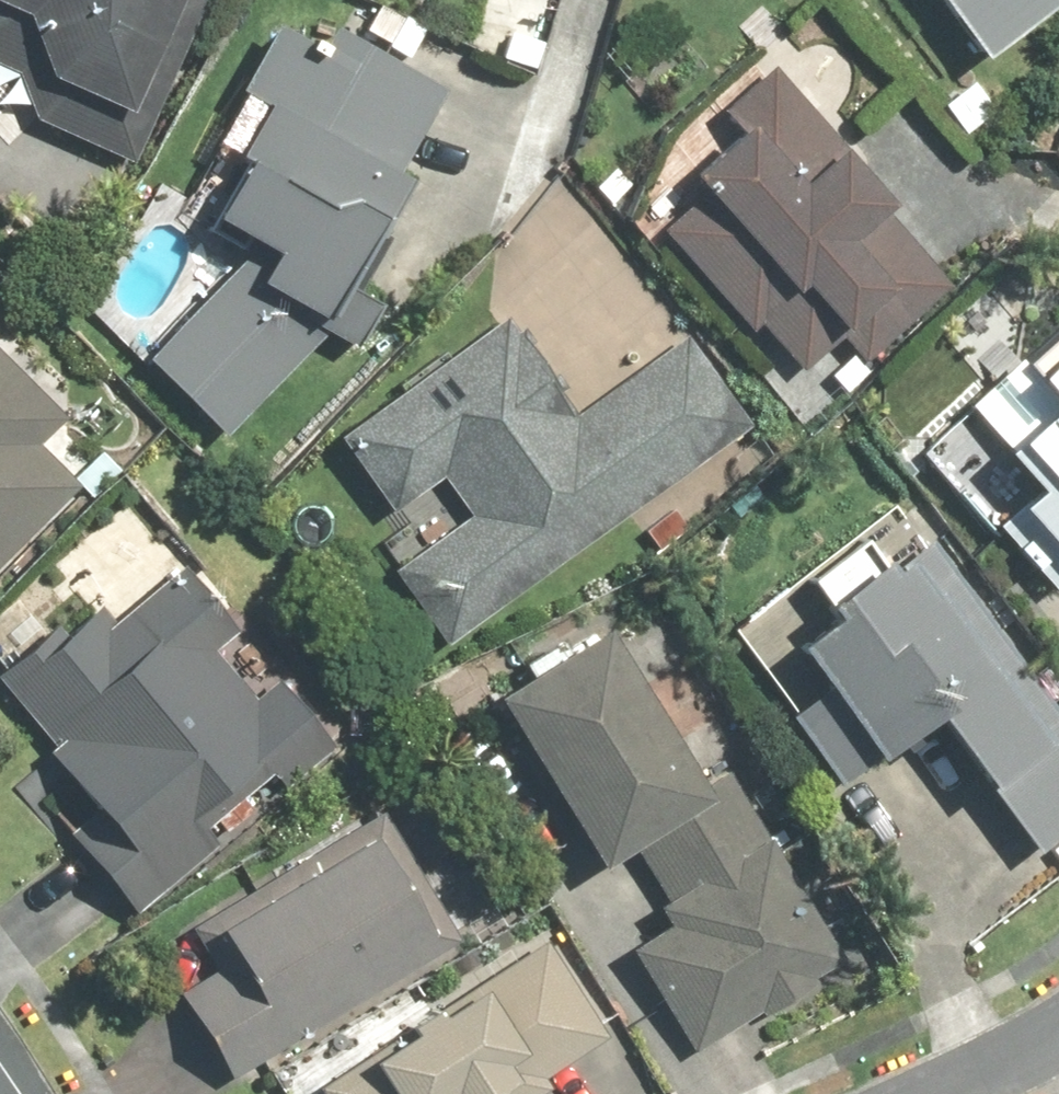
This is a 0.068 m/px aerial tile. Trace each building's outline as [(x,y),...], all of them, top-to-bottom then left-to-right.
[(21,81),(37,130),(142,173),(213,0),(0,0),(0,73),(21,81)] [(969,62),(1058,1),(1058,0),(926,0),(969,62)] [(227,258),(130,358),(216,441),(313,341),(351,359),(375,308),(344,294),(438,98),(278,22),(184,217),(227,258)] [(721,201),(679,237),(798,375),(841,337),(869,369),(961,291),(765,62),(709,110),(734,139),(695,171),(721,201)] [(513,298),(328,422),(387,509),(438,475),(472,525),(405,570),(450,637),(769,424),(701,322),(583,401),(513,298)] [(968,410),(1046,488),(993,541),(1054,602),(1058,597),(1058,319),(968,410)] [(88,505),(43,457),(62,420),(0,354),(0,588),(88,505)] [(721,625),(841,781),(930,713),(1039,856),(1058,841),(1058,700),(899,490),(721,625)] [(180,541),(5,674),(118,821),(90,842),(133,898),(196,850),(183,832),(273,764),(289,785),(344,743),(278,657),(253,676),(232,650),(252,635),(180,541)] [(607,630),(488,696),(588,872),(626,850),(666,921),(622,946),(685,1058),(838,973),(728,779),(700,795),(607,630)] [(225,957),(174,990),(224,1069),(491,901),(420,788),(204,924),(225,957)] [(302,1088),(306,1093),(524,1093),(612,1037),(543,932),(302,1088)]
